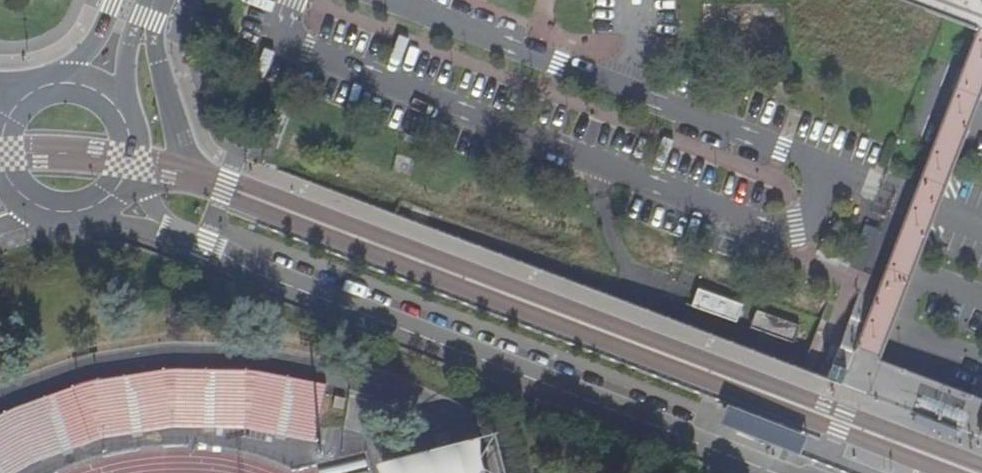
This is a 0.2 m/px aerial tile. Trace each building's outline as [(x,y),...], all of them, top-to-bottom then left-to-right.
[(889,205),(883,230),(865,225),(853,271),(883,279),(901,208),(889,205)] [(743,307),(699,291),(693,308),(737,324),(743,307)] [(800,328),(757,312),(751,329),(794,345),(800,328)] [(30,468),(94,444),(169,433),(244,433),(314,449),(331,390),(257,376),(175,374),(79,392),(10,416),(0,422),(0,472),(20,472),(30,468)] [(981,414),(972,435),(981,439),(981,411),(981,414)] [(953,431),(910,415),(907,422),(950,439),(953,431)] [(465,432),(377,454),(382,472),(476,472),(465,432)]
